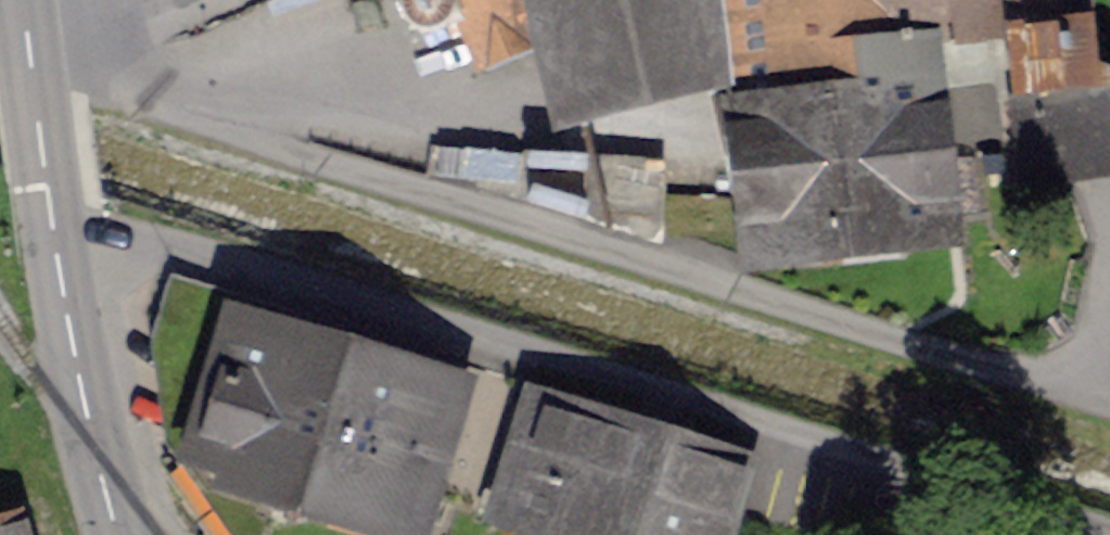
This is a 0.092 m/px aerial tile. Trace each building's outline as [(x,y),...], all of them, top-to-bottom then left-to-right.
[(1019,97),(1098,89),(1109,78),(1109,74),(1097,69),(1087,0),(456,0),(483,61),(557,30),(577,113),(745,73),(750,109),(923,89),(917,43),(1010,32),(1019,97)] [(1098,89),(1019,97),(1027,173),(1109,164),(1109,78),(1098,89)] [(938,224),(923,89),(750,109),(766,244),(938,224)] [(481,157),(431,149),(428,174),(478,181),(478,186),(662,243),(666,168),(481,157)] [(518,382),(456,363),(446,396),(371,373),(381,342),(192,284),(174,347),(188,436),(256,534),(471,534),(518,382)] [(535,409),(498,528),(520,534),(727,534),(746,473),(535,409)] [(18,511),(0,516),(0,534),(25,534),(18,511)]
